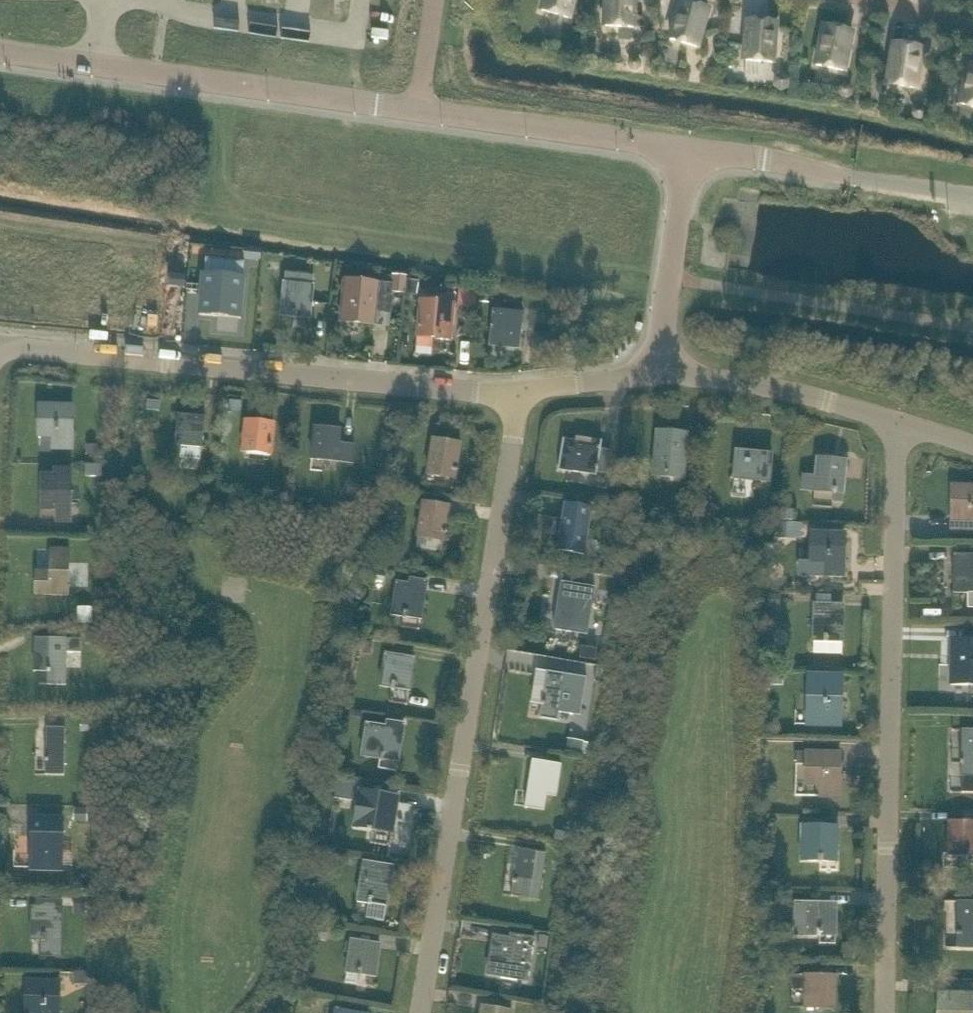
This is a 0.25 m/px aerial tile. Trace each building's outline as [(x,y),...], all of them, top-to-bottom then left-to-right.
[(574,0),(545,0),(542,11),(569,18),(574,0)] [(635,0),(607,0),(605,26),(634,28),(635,0)] [(697,47),(708,9),(681,1),(670,40),(697,47)] [(773,63),(776,23),(748,21),(745,61),(773,63)] [(844,71),(852,32),(824,26),(816,66),(844,71)] [(915,89),(922,49),(894,45),(888,84),(915,89)] [(971,65),(960,104),(972,108),(972,66),(971,65)] [(260,260),(260,252),(249,251),(249,259),(260,260)] [(245,278),(205,274),(201,315),(241,319),(245,278)] [(310,322),(314,276),(286,274),(282,315),(292,316),(292,318),(293,318),(295,318),(296,312),(309,313),(309,322),(310,322)] [(171,276),(171,275),(169,287),(170,287),(184,288),(184,289),(185,289),(186,277),(185,277),(185,278),(171,276)] [(375,324),(378,285),(345,282),(341,321),(375,324)] [(477,291),(458,291),(457,309),(476,311),(477,291)] [(418,329),(417,337),(450,341),(451,332),(453,308),(444,307),(445,303),(441,303),(441,307),(420,305),(418,329)] [(520,347),(523,313),(493,310),(492,326),(491,326),(491,327),(491,328),(490,344),(520,347)] [(41,407),(41,405),(40,404),(39,438),(40,438),(40,436),(73,437),(73,436),(72,436),(73,405),(72,405),(72,408),(41,407)] [(239,414),(240,406),(229,405),(228,412),(239,414)] [(180,415),(179,414),(176,446),(177,446),(177,445),(181,446),(180,457),(200,460),(201,449),(202,449),(203,441),(204,441),(204,438),(203,438),(205,417),(204,417),(204,421),(190,420),(190,416),(180,415)] [(248,422),(248,421),(247,421),(244,453),(245,453),(245,452),(269,454),(269,455),(270,455),(271,448),(272,448),(272,445),(271,445),(273,424),(272,424),(272,428),(258,427),(258,423),(248,422)] [(316,429),(316,428),(315,428),(312,459),(313,459),(313,458),(337,461),(336,462),(338,462),(338,461),(353,462),(354,446),(339,445),(341,430),(340,430),(339,435),(326,433),(326,430),(316,429)] [(682,481),(686,435),(673,434),(672,445),(658,444),(658,443),(657,443),(654,475),(665,476),(665,478),(668,478),(668,472),(682,473),(681,481),(682,481)] [(577,441),(576,441),(563,439),(558,471),(572,473),(572,472),(595,475),(595,477),(596,477),(598,469),(599,466),(598,466),(601,445),(602,441),(601,441),(601,442),(592,440),(591,448),(586,447),(587,444),(577,442),(577,441)] [(436,441),(436,440),(434,440),(428,475),(439,477),(439,476),(453,478),(452,479),(455,479),(461,444),(458,443),(458,444),(436,441)] [(770,482),(772,454),(736,451),(734,479),(770,482)] [(842,502),(846,461),(818,458),(816,476),(803,475),(801,490),(833,493),(832,501),(842,502)] [(71,477),(69,477),(70,470),(58,470),(58,477),(44,476),(43,476),(42,508),(53,508),(53,510),(56,510),(56,503),(70,504),(70,512),(71,512),(71,477)] [(952,530),(972,530),(972,486),(966,485),(954,485),(953,485),(952,530)] [(424,507),(425,503),(424,502),(418,537),(419,537),(443,540),(443,541),(444,541),(445,534),(446,534),(446,531),(449,507),(448,506),(448,507),(439,506),(438,509),(424,507)] [(560,535),(558,550),(582,554),(590,507),(566,503),(566,504),(560,535)] [(782,510),(782,519),(794,519),(794,511),(782,510)] [(811,565),(811,576),(844,577),(845,564),(845,563),(844,563),(844,550),(845,532),(844,532),(844,534),(813,533),(813,531),(812,531),(811,565)] [(955,592),(956,592),(966,592),(966,594),(969,594),(969,593),(972,593),(972,557),(971,557),(971,546),(957,546),(957,556),(956,556),(955,592)] [(68,596),(69,549),(51,549),(51,571),(36,571),(36,595),(50,595),(68,596)] [(415,581),(414,581),(413,586),(399,584),(399,583),(398,583),(396,597),(394,597),(391,616),(403,618),(403,619),(406,619),(407,612),(421,614),(419,623),(420,623),(427,583),(415,581)] [(554,628),(554,629),(581,634),(587,635),(595,589),(580,586),(562,583),(561,584),(562,585),(557,613),(557,614),(556,614),(555,617),(557,617),(556,629),(554,628)] [(814,640),(813,652),(842,653),(842,644),(843,606),(834,606),(833,606),(832,606),(830,606),(821,606),(816,605),(815,605),(814,640)] [(81,653),(82,640),(49,639),(36,638),(35,652),(49,653),(49,669),(48,669),(48,672),(50,672),(49,684),(48,684),(48,685),(66,686),(67,653),(81,653)] [(363,641),(361,653),(371,654),(373,642),(363,641)] [(951,641),(953,641),(952,641),(951,685),(972,685),(972,641),(951,641)] [(402,657),(403,652),(402,652),(401,657),(387,655),(386,654),(381,686),(392,687),(391,690),(394,690),(395,688),(408,691),(408,694),(409,694),(414,659),(402,657)] [(535,693),(533,704),(541,706),(543,706),(541,718),(540,717),(540,719),(558,722),(558,720),(559,714),(573,716),(576,696),(583,697),(586,679),(566,675),(548,672),(548,674),(549,674),(545,695),(535,693)] [(783,673),(771,673),(771,685),(783,685),(783,673)] [(842,713),(842,712),(841,712),(842,677),(809,676),(807,724),(840,725),(841,713),(842,713)] [(80,720),(80,732),(88,732),(89,720),(80,720)] [(392,723),(391,723),(390,728),(376,726),(367,724),(362,755),(380,758),(380,761),(383,761),(384,754),(398,757),(396,765),(397,765),(404,725),(392,723)] [(64,776),(65,729),(47,729),(47,730),(48,730),(47,759),(46,759),(46,762),(48,763),(47,774),(46,774),(46,775),(64,776)] [(960,764),(962,764),(962,775),(960,775),(960,777),(962,777),(962,793),(972,793),(972,730),(962,730),(962,731),(962,761),(960,761),(960,764)] [(808,755),(808,752),(807,752),(807,753),(796,753),(796,765),(807,765),(806,786),(807,786),(807,784),(820,784),(820,796),(840,797),(840,783),(839,783),(840,753),(839,753),(839,755),(808,755)] [(556,796),(561,766),(533,761),(533,762),(528,791),(527,794),(529,795),(527,806),(526,806),(525,807),(544,810),(546,795),(556,796)] [(393,796),(380,794),(361,791),(355,827),(369,830),(369,832),(372,832),(373,826),(387,828),(385,836),(386,836),(393,796)] [(63,819),(31,819),(30,867),(63,867),(63,819)] [(826,827),(826,821),(825,821),(825,827),(811,826),(810,826),(802,826),(801,861),(819,861),(819,864),(822,864),(822,857),(836,857),(836,865),(837,865),(838,827),(826,827)] [(949,822),(948,856),(972,857),(972,823),(949,822)] [(539,900),(546,854),(519,850),(518,851),(519,851),(514,880),(513,880),(513,883),(515,883),(513,895),(511,895),(511,896),(539,900)] [(384,924),(393,867),(365,863),(359,901),(369,903),(366,922),(384,924)] [(796,903),(795,934),(807,935),(817,935),(817,937),(820,937),(820,936),(821,931),(834,931),(834,937),(834,939),(835,939),(836,904),(824,904),(824,898),(823,898),(823,904),(809,903),(808,903),(796,903)] [(971,900),(971,902),(958,901),(958,903),(959,903),(958,932),(956,932),(956,935),(958,935),(958,947),(956,947),(956,948),(972,949),(972,900),(971,900)] [(60,956),(62,902),(39,902),(39,908),(34,908),(33,908),(32,940),(43,940),(42,956),(60,956)] [(494,936),(488,974),(529,981),(535,938),(510,934),(509,939),(494,936)] [(540,936),(538,948),(546,950),(548,938),(540,936)] [(368,944),(369,938),(368,938),(367,944),(353,941),(352,941),(352,943),(346,942),(345,952),(350,953),(347,972),(357,974),(357,976),(360,976),(375,978),(380,946),(368,944)] [(823,976),(823,971),(822,971),(821,976),(807,976),(806,976),(805,1007),(816,1008),(816,1010),(819,1010),(819,1009),(833,1010),(833,1011),(834,1011),(835,977),(823,976)] [(28,980),(27,980),(26,1012),(27,1012),(37,1012),(36,1012),(60,1012),(59,1012),(60,981),(59,981),(59,983),(28,982),(28,980)] [(938,994),(938,1012),(972,1012),(972,994),(938,994)] [(512,1007),(499,1005),(498,1011),(484,1008),(483,1008),(482,1012),(511,1012),(512,1007)]
